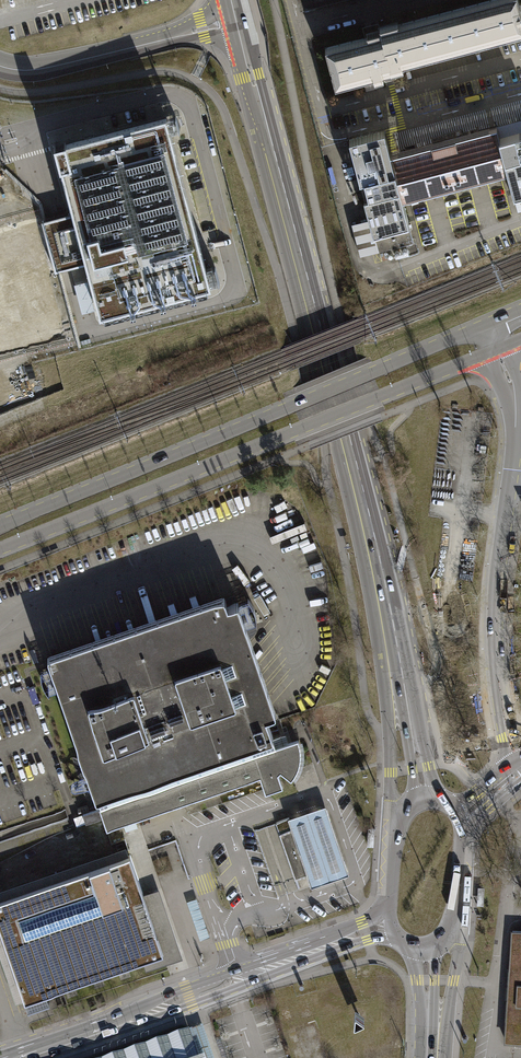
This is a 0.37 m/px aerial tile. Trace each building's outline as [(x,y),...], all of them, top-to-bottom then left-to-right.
[(301,9),(306,7),(334,0),(298,0),(301,9)] [(518,0),(489,0),(399,24),(398,22),(380,27),(380,28),(374,30),(367,31),(368,35),(324,47),(335,87),(374,76),(374,80),(389,76),(393,75),(392,71),(403,68),(402,64),(520,33),(520,11),(518,0)] [(65,142),(54,145),(62,177),(63,176),(73,213),(42,221),(55,272),(86,263),(100,316),(211,287),(166,117),(94,136),(94,135),(84,137),(84,138),(66,143),(65,142)] [(516,122),(496,127),(390,155),(384,130),(349,139),(360,180),(364,179),(368,195),(364,196),(370,219),(374,232),(408,223),(409,222),(402,197),(405,197),(408,196),(409,196),(501,172),(501,171),(504,171),(507,170),(514,195),(520,193),(520,132),(519,133),(516,122)] [(374,234),(408,225),(408,223),(374,232),(370,219),(352,224),(360,256),(378,251),(374,234)] [(413,242),(408,225),(374,234),(378,251),(413,242)] [(45,659),(94,804),(100,802),(109,831),(130,824),(264,779),(269,795),(284,790),(278,774),(282,773),(293,782),(299,773),(301,764),(301,752),(299,741),(272,750),(263,721),(274,717),(237,606),(225,610),(222,600),(45,659)] [(322,886),(348,877),(326,808),(299,817),(276,825),(298,893),(322,886)] [(181,959),(161,899),(157,889),(152,890),(138,895),(123,853),(0,894),(0,938),(20,997),(140,957),(145,971),(175,961),(181,959)] [(512,931),(506,1041),(520,1042),(520,932),(512,931)] [(189,1030),(108,1057),(198,1057),(189,1030)]
